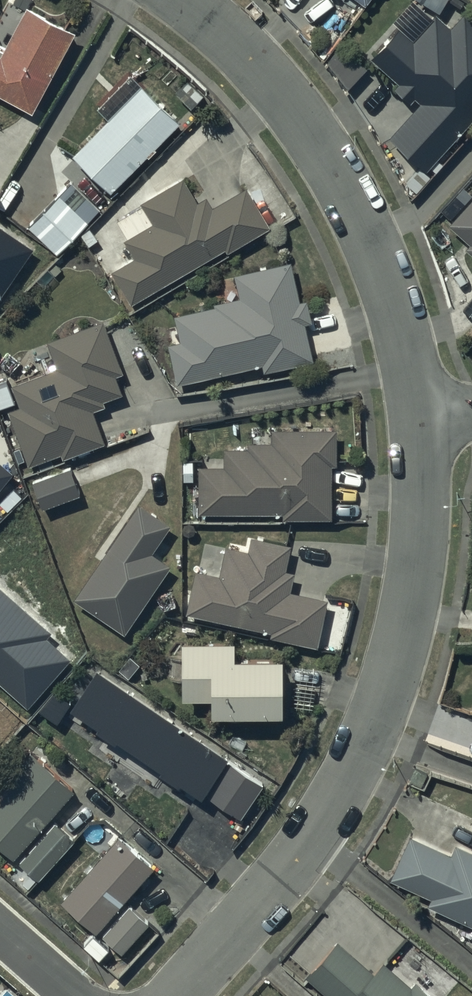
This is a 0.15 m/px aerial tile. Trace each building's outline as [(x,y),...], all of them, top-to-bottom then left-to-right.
[(439,12),(447,0),(420,0),(439,12)] [(74,32),(27,7),(0,56),(0,96),(31,113),(74,32)] [(471,119),(471,20),(466,14),(453,29),(437,15),(415,40),(400,26),(373,56),(401,82),(396,88),(411,102),(417,97),(423,102),(391,138),(426,170),(471,119)] [(111,192),(179,122),(128,72),(95,106),(108,119),(73,155),(111,192)] [(227,251),(269,226),(245,187),(214,205),(208,195),(197,202),(182,178),(140,203),(153,224),(124,241),(135,259),(112,272),(131,303),(225,247),(227,251)] [(100,210),(71,182),(28,226),(57,255),(100,210)] [(451,226),(471,244),(466,249),(471,255),(471,203),(451,226)] [(33,249),(0,226),(0,296),(33,249)] [(299,302),(291,266),(290,264),(235,275),(240,299),(213,304),(214,308),(175,316),(180,341),(169,344),(178,384),(264,367),(266,372),(312,361),(303,323),(312,322),(307,300),(299,302)] [(121,374),(102,321),(47,342),(57,369),(12,386),(20,407),(9,411),(28,465),(61,453),(63,460),(105,444),(93,410),(104,406),(102,401),(121,394),(115,376),(121,374)] [(331,519),(330,464),(337,464),(337,429),(273,430),(273,442),(249,442),(249,449),(224,449),(224,466),(198,466),(199,515),(283,514),(283,519),(331,519)] [(80,495),(71,468),(34,481),(43,508),(80,495)] [(9,477),(0,469),(0,488),(9,477)] [(170,525),(138,504),(75,601),(124,633),(169,565),(151,554),(170,525)] [(196,570),(186,612),(272,633),(271,636),(317,647),(328,601),(289,592),(294,572),(285,570),(290,547),(252,538),(249,551),(227,546),(220,576),(196,570)] [(27,708),(69,662),(44,640),(49,635),(0,592),(0,684),(27,708)] [(212,698),(212,715),(283,716),(283,660),(235,660),(235,642),(183,642),(183,698),(212,698)] [(202,800),(230,759),(98,672),(71,714),(202,800)] [(72,704),(55,692),(42,711),(59,723),(72,704)] [(72,790),(29,754),(9,778),(14,783),(0,800),(0,847),(14,859),(72,790)] [(265,787),(231,763),(208,797),(241,820),(265,787)] [(74,839),(56,822),(20,864),(38,880),(74,839)] [(155,866),(120,836),(62,902),(97,933),(155,866)] [(428,905),(471,925),(471,852),(456,845),(451,856),(410,837),(390,879),(432,898),(428,905)] [(148,922),(127,906),(104,936),(124,952),(148,922)] [(306,977),(328,995),(430,995),(416,984),(413,987),(384,962),(375,972),(338,940),(306,977)]
